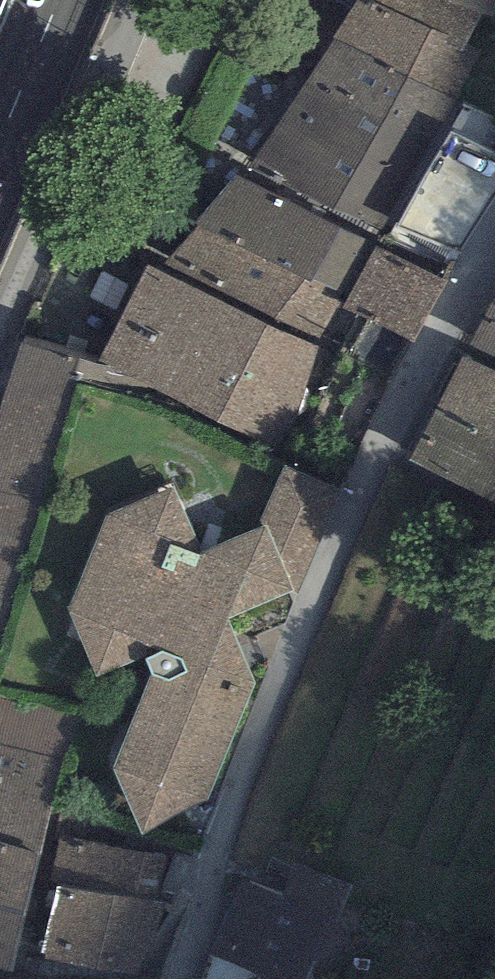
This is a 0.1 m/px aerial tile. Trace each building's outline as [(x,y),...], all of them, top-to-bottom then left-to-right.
[(349,10),(355,0),(329,0),(349,10)] [(356,0),(355,0),(349,10),(334,37),(455,99),(478,52),(466,47),(356,0)] [(466,47),(484,12),(492,17),(494,11),(494,0),(356,0),(466,47)] [(334,37),(308,79),(436,146),(461,102),(455,99),(334,37)] [(436,146),(308,79),(287,114),(416,183),(436,146)] [(416,183),(287,114),(249,166),(380,229),(416,183)] [(375,246),(234,174),(197,224),(343,301),(375,246)] [(316,346),(343,301),(197,224),(159,272),(316,346)] [(446,281),(376,247),(361,274),(431,309),(446,281)] [(159,272),(147,265),(123,313),(304,396),(316,346),(159,272)] [(414,343),(431,309),(361,274),(344,307),(414,343)] [(493,301),(468,352),(494,365),(494,302),(493,301)] [(286,454),(304,396),(123,313),(95,361),(286,454)] [(20,344),(0,406),(0,649),(40,503),(77,359),(20,344)] [(494,436),(494,373),(463,358),(438,409),(494,436)] [(438,409),(411,461),(494,502),(494,436),(438,409)] [(337,487),(283,464),(259,522),(264,529),(204,552),(171,486),(108,514),(66,610),(97,678),(148,660),(153,674),(113,770),(143,836),(208,799),(255,685),(228,617),(292,590),(298,592),(337,487)] [(0,692),(0,841),(42,851),(80,711),(0,692)] [(165,858),(58,837),(49,884),(59,885),(156,906),(165,858)] [(27,910),(42,851),(0,841),(0,904),(27,910)] [(247,879),(213,951),(272,978),(311,978),(354,887),(304,863),(287,898),(247,879)] [(156,906),(59,885),(43,959),(134,978),(148,978),(164,908),(156,906)] [(27,910),(0,904),(0,969),(13,972),(27,910)]
